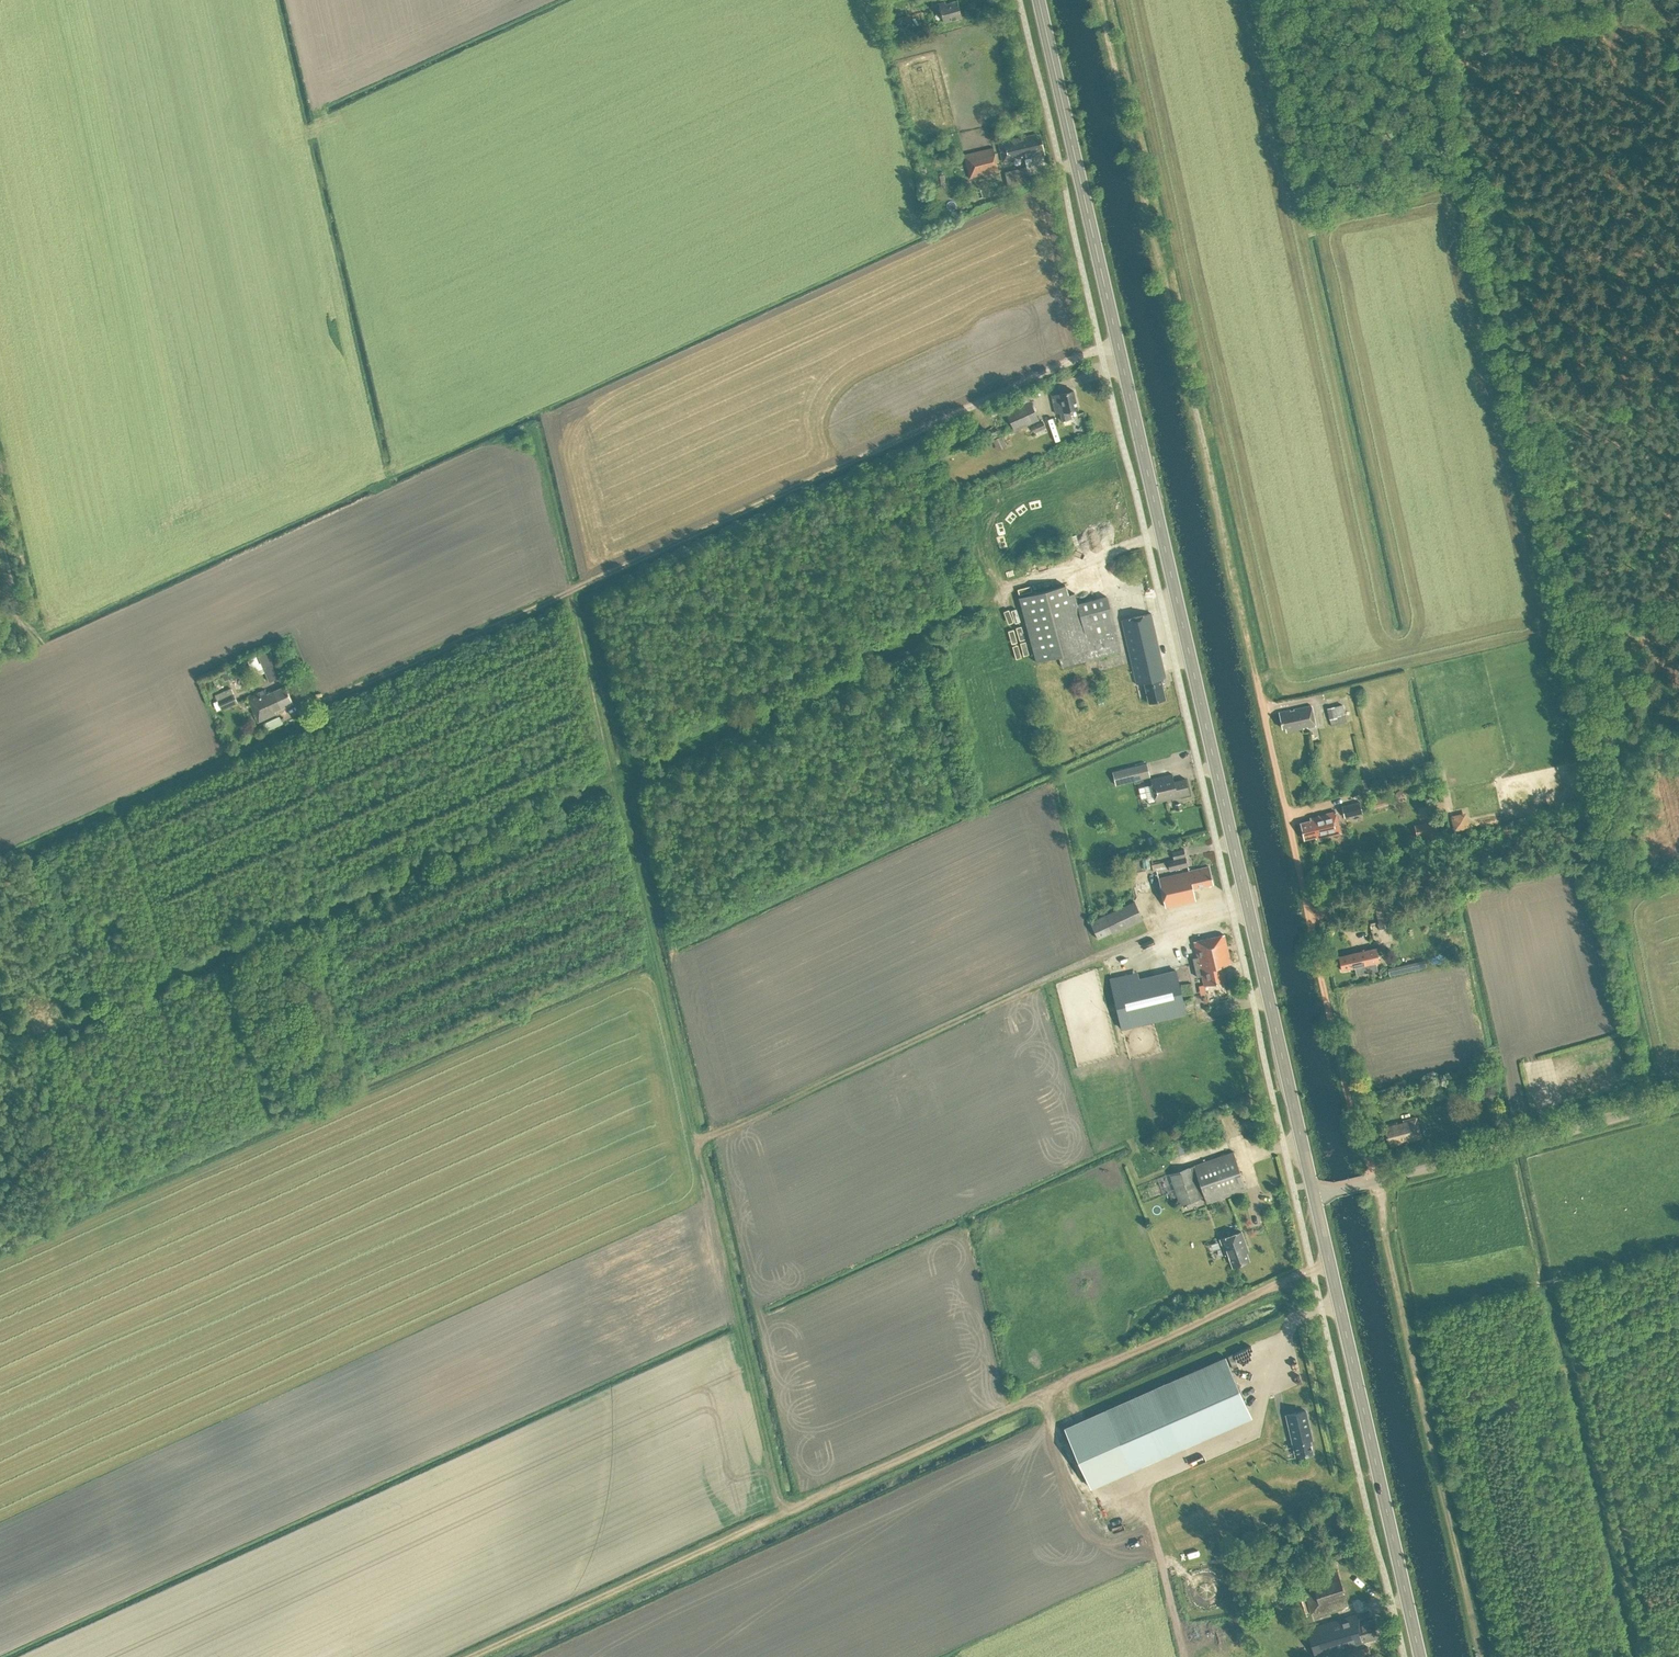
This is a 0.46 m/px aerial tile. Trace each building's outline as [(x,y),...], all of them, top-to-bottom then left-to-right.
[(961,10),(959,10),(957,0),(945,4),(945,2),(938,3),(943,22),(961,17),(960,15),(962,14),(961,10)] [(1036,134),(998,143),(1003,161),(1025,156),(1025,158),(1044,154),(1042,149),(1043,149),(1040,137),(1037,138),(1036,134)] [(993,147),(992,148),(963,154),(970,178),(998,172),(993,147)] [(1005,169),(1009,185),(1030,180),(1026,164),(1005,169)] [(1073,391),(1049,396),(1054,415),(1058,414),(1060,422),(1069,420),(1067,411),(1077,409),(1073,391)] [(1014,431),(1039,420),(1030,401),(1006,411),(1014,431)] [(1034,433),(1046,428),(1043,421),(1031,426),(1034,433)] [(989,431),(995,448),(1005,445),(999,427),(989,431)] [(1106,595),(1077,603),(1074,593),(1069,594),(1066,585),(1068,585),(1067,584),(1018,597),(1036,662),(1043,660),(1046,671),(1119,652),(1120,650),(1116,636),(1117,635),(1116,630),(1106,595)] [(1165,698),(1161,678),(1164,678),(1150,613),(1122,620),(1136,684),(1144,682),(1148,702),(1165,698)] [(275,711),(293,702),(285,685),(267,694),(265,689),(247,697),(258,721),(276,713),(275,711)] [(220,710),(236,703),(232,694),(216,702),(220,710)] [(1307,727),(1315,725),(1311,705),(1293,709),(1293,710),(1290,711),(1289,709),(1278,712),(1282,728),(1285,727),(1286,731),(1303,728),(1303,727),(1306,726),(1307,727)] [(1325,709),(1329,726),(1347,722),(1343,705),(1325,709)] [(266,721),(268,725),(279,721),(277,717),(266,721)] [(1116,785),(1150,776),(1146,762),(1112,771),(1116,785)] [(1189,794),(1185,778),(1174,781),(1172,774),(1150,779),(1156,802),(1189,794)] [(1364,790),(1374,788),(1372,777),(1361,779),(1364,790)] [(1390,802),(1388,793),(1367,798),(1369,808),(1390,802)] [(1342,818),(1360,814),(1357,802),(1339,807),(1342,818)] [(1315,838),(1331,834),(1339,832),(1335,811),(1310,817),(1310,820),(1300,823),(1304,839),(1315,836),(1315,838)] [(1450,813),(1452,829),(1469,827),(1466,811),(1450,813)] [(1435,836),(1432,822),(1412,826),(1415,840),(1435,836)] [(1169,871),(1187,867),(1183,849),(1172,851),(1173,859),(1166,860),(1169,871)] [(1153,871),(1167,867),(1166,861),(1151,864),(1153,871)] [(1208,866),(1188,870),(1170,875),(1158,878),(1165,907),(1195,900),(1192,888),(1212,883),(1208,866)] [(1378,925),(1391,922),(1386,895),(1373,898),(1376,914),(1377,921),(1369,924),(1372,941),(1381,939),(1378,925)] [(1134,901),(1104,915),(1090,921),(1098,938),(1111,932),(1112,934),(1143,919),(1134,901)] [(1406,915),(1413,914),(1411,907),(1405,909),(1406,915)] [(1196,977),(1202,976),(1203,984),(1225,979),(1222,966),(1230,963),(1224,935),(1194,941),(1197,956),(1192,958),(1195,972),(1196,977)] [(1376,961),(1378,961),(1375,948),(1373,948),(1338,956),(1342,969),(1354,967),(1356,974),(1377,969),(1375,962),(1376,962),(1376,961)] [(1117,962),(1120,969),(1135,964),(1133,957),(1117,962)] [(1424,960),(1388,968),(1389,976),(1426,968),(1424,960)] [(1111,985),(1120,1022),(1121,1028),(1185,1013),(1175,970),(1136,979),(1135,973),(1109,978),(1111,985)] [(1191,996),(1189,984),(1182,986),(1184,997),(1191,996)] [(1396,1121),(1386,1124),(1386,1128),(1384,1129),(1388,1141),(1389,1141),(1391,1145),(1398,1144),(1397,1142),(1407,1140),(1407,1141),(1421,1137),(1416,1116),(1402,1120),(1403,1121),(1397,1123),(1396,1121)] [(1181,1139),(1169,1142),(1172,1154),(1184,1151),(1181,1139)] [(1207,1203),(1246,1189),(1233,1151),(1194,1164),(1207,1203)] [(1180,1204),(1201,1197),(1190,1166),(1169,1173),(1180,1204)] [(1228,1253),(1232,1266),(1249,1260),(1246,1252),(1248,1251),(1242,1232),(1221,1239),(1226,1254),(1228,1253)] [(1088,1486),(1250,1417),(1224,1356),(1062,1425),(1088,1486)] [(1305,1410),(1286,1414),(1295,1456),(1312,1453),(1309,1440),(1312,1439),(1305,1410)] [(1136,1517),(1110,1528),(1113,1535),(1139,1524),(1136,1517)] [(1310,1614),(1346,1603),(1336,1568),(1300,1579),(1310,1614)] [(1354,1645),(1354,1644),(1377,1638),(1372,1619),(1359,1623),(1357,1614),(1318,1625),(1326,1653),(1354,1645)] [(1368,1654),(1366,1648),(1345,1654),(1346,1656),(1359,1656),(1368,1654)]
